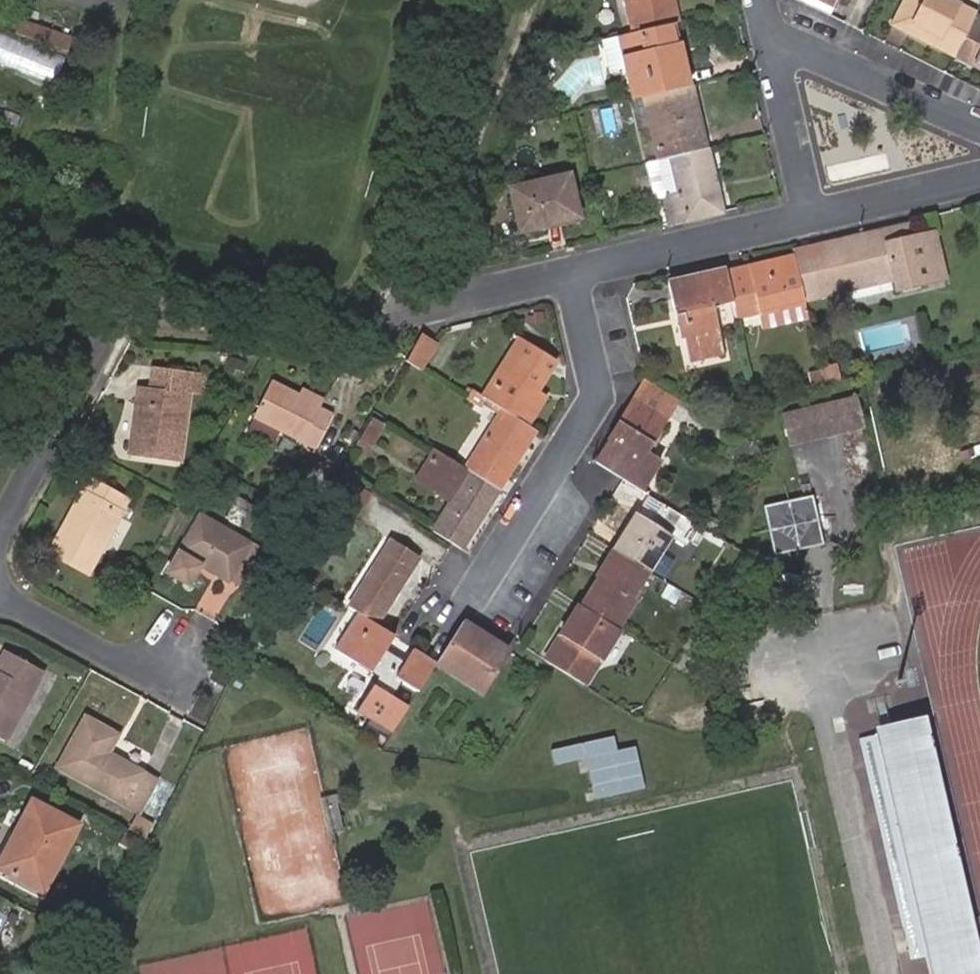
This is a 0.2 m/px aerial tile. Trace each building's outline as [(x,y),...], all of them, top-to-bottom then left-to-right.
[(633,32),(666,25),(673,24),(677,23),(672,0),(626,0),(633,32)] [(835,0),(810,0),(831,10),(835,0)] [(976,14),(948,0),(906,0),(893,26),(927,43),(932,33),(959,47),(973,19),(976,14)] [(979,71),(979,23),(973,19),(959,47),(953,57),(979,71)] [(74,38),(21,20),(16,35),(69,53),(74,38)] [(673,24),(666,25),(673,56),(680,55),(673,24)] [(633,32),(598,40),(605,73),(620,69),(629,67),(636,100),(642,98),(687,88),(680,55),(673,56),(666,25),(633,32)] [(0,30),(0,63),(56,84),(67,55),(0,30)] [(927,43),(953,57),(959,47),(932,33),(927,43)] [(627,102),(636,100),(629,67),(620,69),(627,102)] [(702,151),(687,88),(642,98),(656,161),(702,151)] [(719,214),(705,150),(702,151),(656,161),(644,164),(658,227),(719,214)] [(575,213),(566,174),(508,188),(517,230),(533,227),(532,222),(575,213)] [(902,229),(881,233),(884,247),(905,242),(902,229)] [(857,238),(866,278),(889,273),(890,278),(892,287),(936,278),(928,238),(905,242),(884,247),(881,233),(857,238)] [(798,293),(866,278),(857,238),(823,246),(826,260),(792,267),(798,293)] [(795,252),(789,253),(792,267),(826,260),(823,246),(817,247),(819,256),(797,260),(795,252)] [(792,267),(789,253),(744,263),(750,291),(755,313),(801,303),(799,298),(798,293),(792,267)] [(721,268),(728,296),(750,291),(744,263),(721,268)] [(710,305),(729,301),(728,296),(721,268),(721,266),(663,279),(676,340),(680,339),(684,355),(720,347),(710,305)] [(866,278),(867,283),(890,278),(889,273),(866,278)] [(799,298),(867,283),(866,278),(798,293),(799,298)] [(418,333),(416,337),(401,360),(418,371),(435,343),(418,333)] [(521,342),(511,336),(493,363),(504,370),(521,342)] [(474,394),(480,398),(499,410),(519,422),(539,392),(532,387),(549,360),(521,342),(504,370),(493,363),(474,394)] [(722,355),(720,347),(684,355),(686,363),(722,355)] [(311,389),(289,378),(261,366),(244,403),(271,415),(308,432),(323,400),(309,393),(311,389)] [(183,398),(187,374),(149,368),(145,392),(134,390),(122,459),(171,467),(183,398)] [(291,374),(289,378),(311,389),(313,384),(291,374)] [(676,402),(640,381),(629,399),(664,421),(676,402)] [(856,397),(783,414),(790,444),(863,426),(856,397)] [(617,479),(639,493),(658,462),(644,453),(664,421),(629,399),(606,436),(609,439),(594,463),(617,479)] [(271,415),(244,403),(237,417),(265,429),(271,415)] [(462,470),(491,488),(528,428),(519,422),(499,410),(462,470)] [(424,529),(445,542),(453,547),(491,488),(462,470),(425,447),(406,478),(442,501),(424,529)] [(68,519),(62,516),(47,544),(85,563),(123,491),(84,473),(78,484),(83,487),(68,519)] [(78,484),(62,516),(68,519),(83,487),(78,484)] [(803,492),(752,505),(764,553),(814,540),(803,492)] [(609,550),(644,572),(666,537),(670,540),(681,547),(693,528),(678,517),(643,496),(609,550)] [(198,505),(166,564),(186,575),(198,553),(242,575),(260,539),(261,537),(248,531),(198,505)] [(666,537),(644,572),(648,575),(670,540),(666,537)] [(386,538),(343,607),(354,614),(368,623),(411,554),(386,538)] [(644,572),(609,550),(591,577),(594,580),(577,606),(611,628),(629,602),(626,599),(644,572)] [(574,604),(539,660),(578,685),(613,630),(611,628),(577,606),(574,604)] [(353,711),(384,730),(396,712),(401,704),(381,692),(391,677),(411,689),(426,665),(405,649),(397,661),(378,648),(386,634),(368,623),(354,614),(330,651),(374,679),(353,711)] [(453,623),(429,661),(482,695),(507,656),(455,621),(453,623)] [(36,657),(0,637),(0,726),(36,657)] [(81,704),(54,755),(134,797),(152,764),(103,738),(112,720),(81,704)] [(929,725),(875,737),(928,973),(979,973),(979,956),(929,725)] [(590,760),(595,799),(646,791),(639,746),(619,749),(617,738),(553,747),(556,764),(590,760)] [(75,813),(28,789),(0,841),(0,859),(39,880),(75,813)] [(349,791),(324,796),(332,832),(349,829),(343,802),(351,800),(349,791)]
